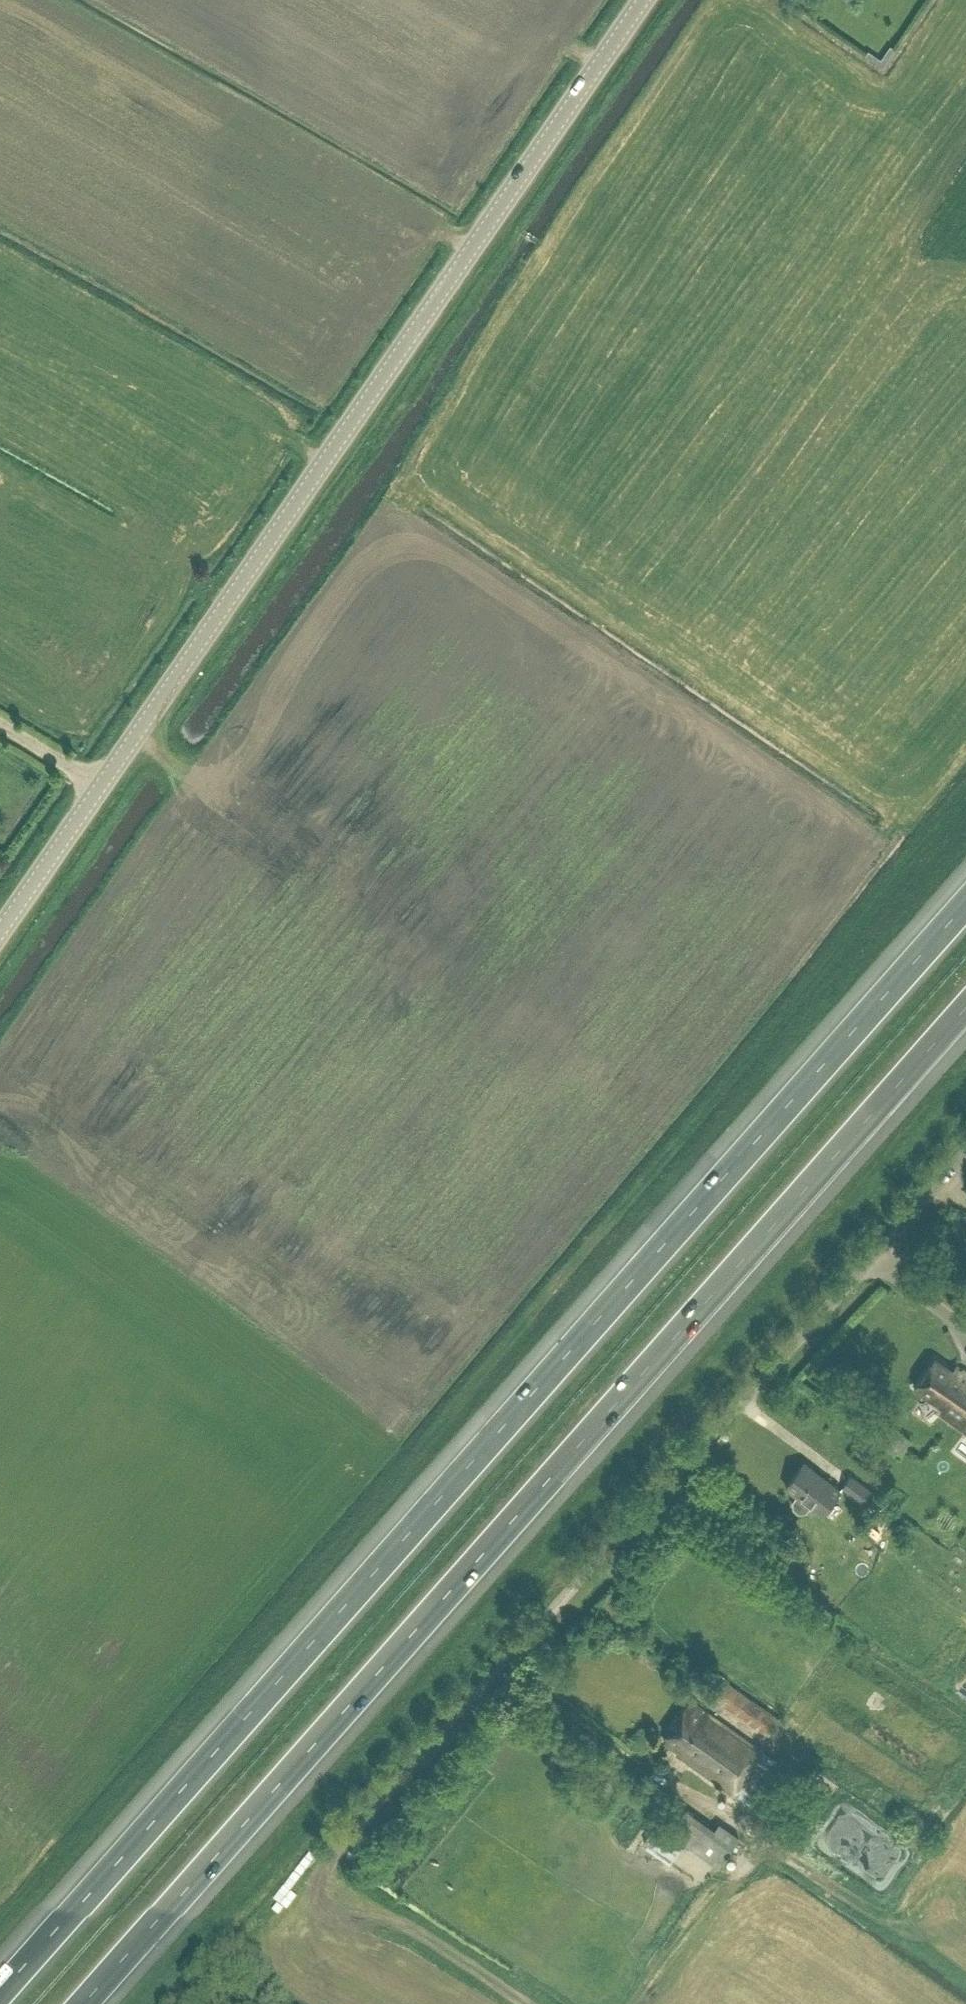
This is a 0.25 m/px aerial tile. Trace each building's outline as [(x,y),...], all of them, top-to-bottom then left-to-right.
[(934,1355),(913,1386),(945,1406),(941,1411),(965,1428),(965,1370),(956,1363),(953,1367),(934,1355)] [(798,1494),(793,1499),(795,1506),(800,1510),(806,1509),(810,1504),(823,1513),(841,1489),(804,1461),(786,1485),(798,1494)] [(852,1475),(843,1487),(867,1504),(876,1492),(852,1475)] [(769,1735),(782,1717),(728,1679),(715,1697),(769,1735)] [(681,1752),(734,1791),(764,1750),(691,1697),(666,1732),(669,1735),(666,1739),(682,1751),(681,1752)] [(657,1812),(667,1819),(662,1826),(719,1866),(740,1836),(720,1822),(715,1828),(678,1802),(674,1808),(663,1802),(657,1812)] [(644,1841),(648,1844),(647,1846),(670,1863),(680,1848),(656,1832),(654,1834),(651,1832),(644,1841)]
